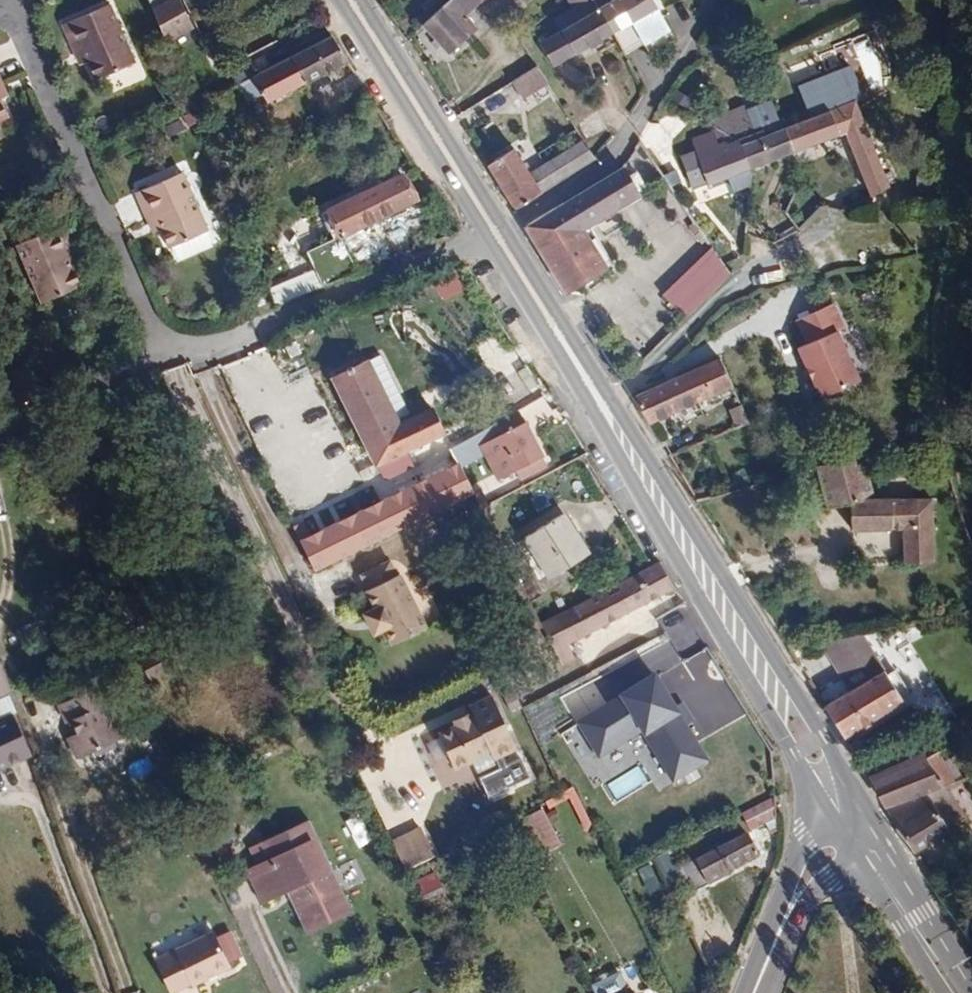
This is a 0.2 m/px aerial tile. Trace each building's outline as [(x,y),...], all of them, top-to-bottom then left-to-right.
[(173,0),(146,0),(150,11),(173,0)] [(162,41),(190,29),(178,0),(173,0),(150,11),(162,41)] [(424,26),(450,55),(478,30),(466,16),(483,0),(451,0),(448,2),(424,26)] [(611,30),(595,2),(593,0),(574,0),(578,8),(532,36),(552,67),(611,30)] [(642,41),(648,52),(667,43),(649,0),(599,0),(595,2),(611,30),(632,17),(642,41)] [(81,50),(88,66),(96,83),(135,65),(108,7),(62,27),(74,53),(81,50)] [(611,30),(623,51),(642,41),(632,17),(611,30)] [(263,103),(344,60),(329,36),(249,76),(263,103)] [(81,69),(88,66),(81,50),(74,53),(81,69)] [(537,66),(511,82),(523,103),(524,103),(550,87),(537,66)] [(1,83),(0,84),(0,97),(2,102),(8,99),(1,83)] [(536,123),(562,107),(550,87),(524,103),(536,123)] [(10,120),(2,102),(0,97),(0,124),(10,120)] [(839,132),(869,196),(888,186),(848,98),(777,128),(788,152),(839,132)] [(760,125),(762,130),(764,134),(777,128),(774,119),(760,125)] [(737,140),(748,168),(784,154),(788,152),(777,128),(764,134),(762,130),(753,134),(747,121),(722,131),(737,140)] [(701,187),(748,168),(737,140),(728,142),(727,139),(720,141),(717,138),(685,151),(701,187)] [(514,150),(488,167),(513,210),(594,160),(582,141),(530,177),(514,150)] [(526,225),(567,293),(615,264),(590,224),(641,193),(623,166),(572,199),(526,225)] [(153,216),(160,232),(167,248),(170,247),(176,257),(181,260),(207,250),(210,247),(210,242),(207,230),(181,172),(135,193),(146,219),(153,216)] [(316,289),(356,273),(338,237),(414,201),(399,175),(347,199),(316,216),(328,241),(301,255),(316,289)] [(784,210),(797,230),(816,211),(795,194),(784,210)] [(152,235),(160,232),(153,216),(146,219),(152,235)] [(81,287),(74,270),(67,254),(73,251),(62,226),(16,246),(41,304),(81,287)] [(657,294),(682,319),(727,276),(707,245),(657,294)] [(67,254),(74,270),(81,267),(73,251),(67,254)] [(308,273),(275,286),(282,303),(315,290),(308,273)] [(827,308),(791,325),(801,347),(792,351),(814,402),(853,385),(832,336),(838,332),(827,308)] [(365,439),(396,424),(364,360),(333,376),(365,439)] [(645,429),(728,388),(716,361),(629,402),(645,429)] [(746,405),(732,407),(735,425),(750,422),(746,405)] [(524,418),(518,408),(494,421),(500,431),(524,418)] [(376,462),(443,431),(429,409),(396,424),(365,439),(376,462)] [(500,431),(494,421),(449,447),(458,465),(460,468),(487,454),(501,480),(518,470),(544,454),(524,418),(500,431)] [(548,461),(544,454),(518,470),(522,476),(548,461)] [(862,477),(855,456),(811,469),(821,507),(844,506),(845,531),(899,529),(900,565),(929,563),(926,500),(895,502),(871,503),(862,477)] [(408,524),(472,492),(460,468),(458,465),(395,497),(408,524)] [(883,472),(862,477),(871,503),(895,502),(883,472)] [(482,513),(488,510),(480,494),(474,497),(482,513)] [(311,568),(408,524),(395,497),(310,536),(298,541),(311,568)] [(526,539),(551,580),(588,557),(562,516),(526,539)] [(302,518),(290,524),(298,541),(310,536),(302,518)] [(417,537),(426,555),(444,545),(435,527),(417,537)] [(387,625),(395,640),(423,626),(397,573),(394,574),(388,560),(358,574),(366,588),(363,590),(372,607),(361,612),(371,632),(387,625)] [(565,647),(672,589),(657,566),(540,628),(560,668),(572,661),(565,647)] [(174,656),(151,668),(158,682),(182,670),(174,656)] [(841,737),(900,700),(882,669),(822,706),(841,737)] [(713,762),(659,672),(577,722),(600,759),(645,732),(676,784),(713,762)] [(91,678),(82,683),(107,736),(118,730),(91,678)] [(107,736),(82,683),(46,701),(56,720),(63,717),(68,729),(62,732),(72,753),(107,736)] [(473,716),(469,717),(455,724),(435,733),(450,765),(466,758),(465,755),(486,746),(490,755),(513,745),(490,695),(468,705),(473,716)] [(455,724),(469,717),(466,711),(452,718),(455,724)] [(0,741),(0,765),(11,761),(2,740),(0,741)] [(865,776),(870,782),(923,759),(919,752),(865,776)] [(870,782),(884,805),(949,783),(934,754),(923,759),(870,782)] [(638,767),(617,780),(624,792),(646,780),(638,767)] [(884,805),(906,839),(967,819),(954,781),(949,783),(884,805)] [(570,787),(558,792),(541,801),(545,807),(567,796),(584,831),(588,824),(570,787)] [(749,833),(777,820),(775,800),(741,816),(749,833)] [(511,821),(527,854),(555,840),(539,807),(511,821)] [(325,873),(334,869),(309,820),(250,849),(258,865),(247,871),(264,904),(289,892),(293,890),(297,898),(292,900),(306,927),(347,908),(332,877),(328,879),(325,873)] [(396,842),(410,874),(440,862),(426,829),(396,842)] [(708,852),(680,866),(692,891),(705,885),(704,882),(756,857),(746,835),(708,852)] [(653,863),(639,868),(649,895),(663,890),(653,863)] [(354,910),(334,869),(325,873),(328,879),(332,877),(347,908),(349,913),(354,910)] [(293,890),(289,892),(292,900),(297,898),(293,890)] [(349,913),(347,908),(306,927),(309,933),(349,913)] [(208,953),(223,985),(235,980),(220,948),(208,953)] [(223,985),(208,953),(163,974),(171,992),(207,992),(223,985)] [(624,988),(623,988),(614,971),(586,985),(591,992),(627,992),(624,988)]
